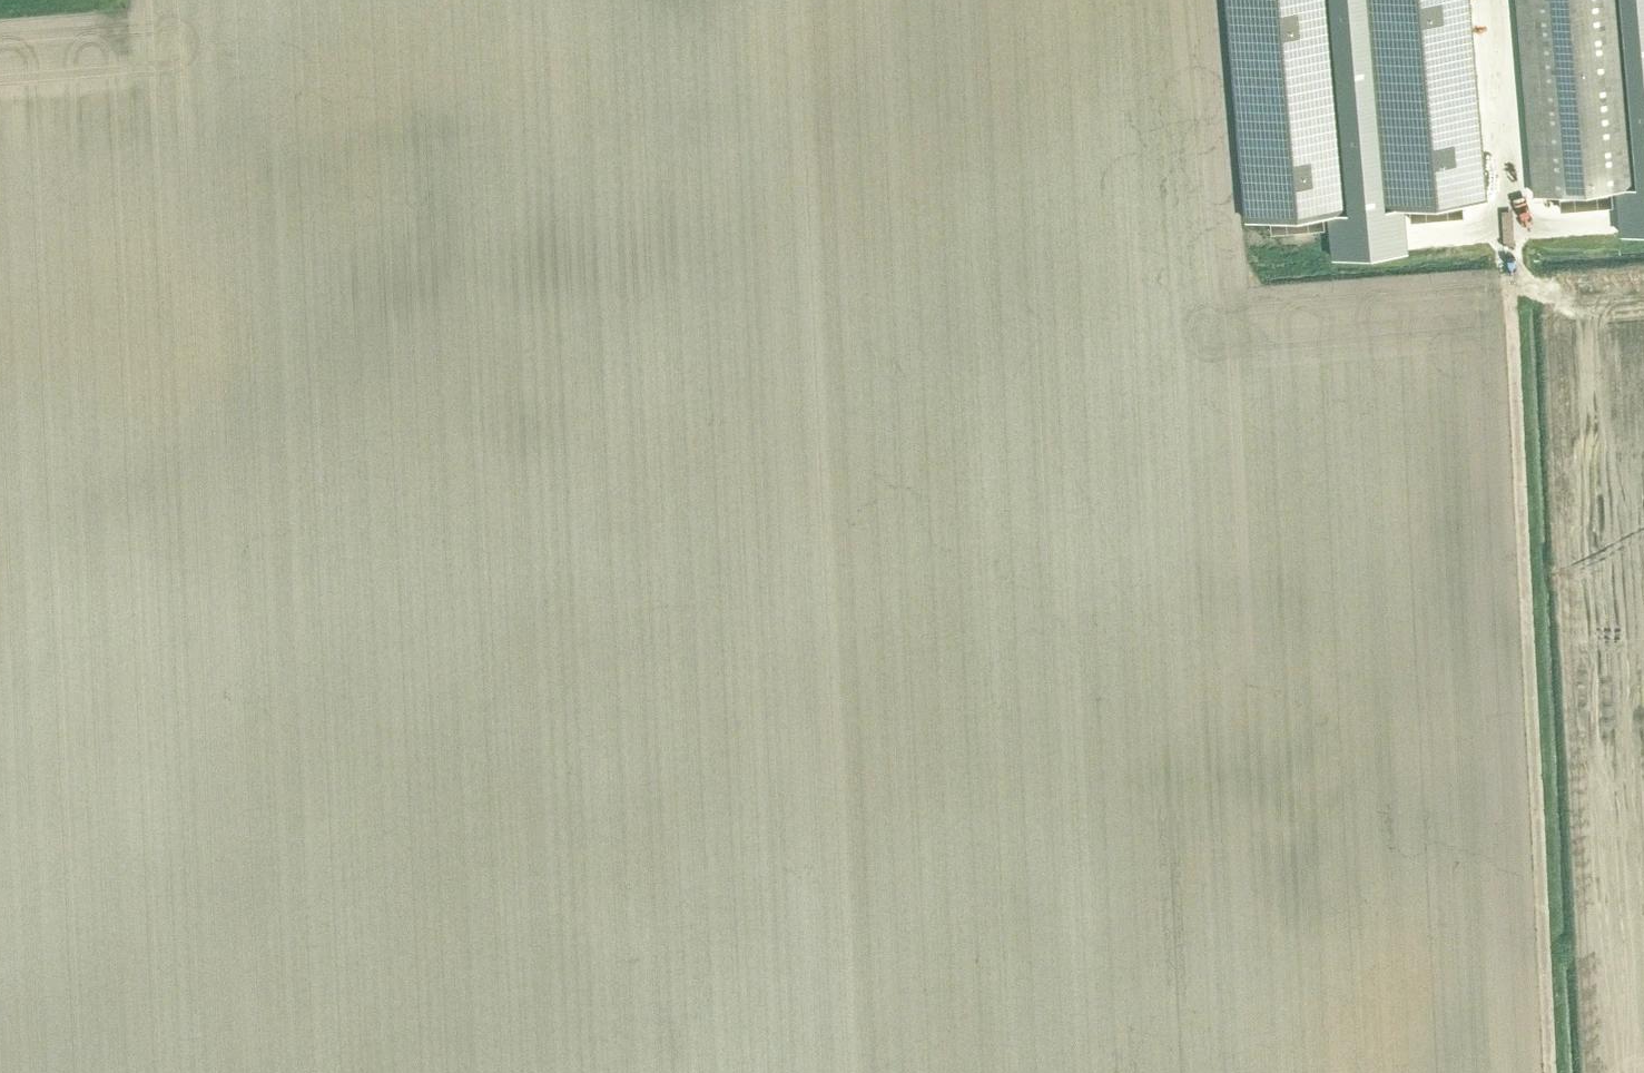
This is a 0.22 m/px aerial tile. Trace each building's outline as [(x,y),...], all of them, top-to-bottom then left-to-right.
[(1247,217),(1326,210),(1330,255),(1405,249),(1401,203),(1481,196),(1464,0),(1228,0),(1247,217)] [(1532,192),(1615,184),(1619,232),(1643,229),(1643,0),(1515,0),(1532,192)]
